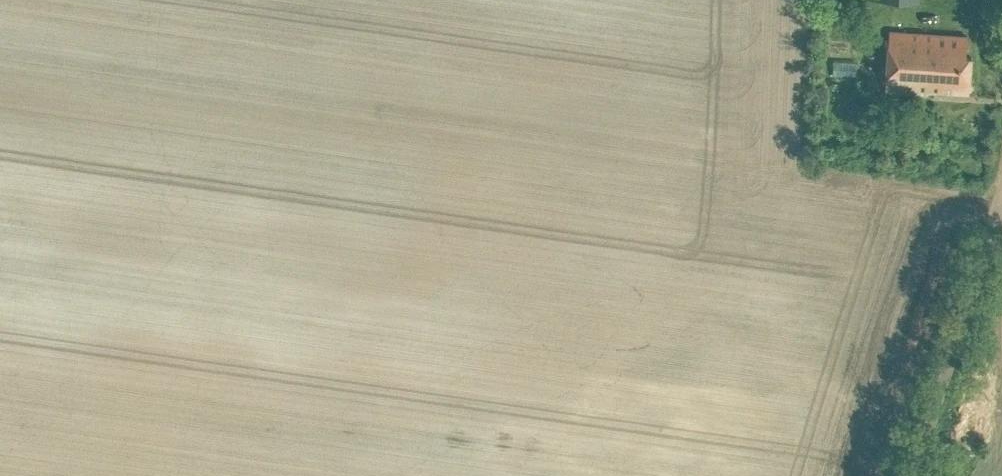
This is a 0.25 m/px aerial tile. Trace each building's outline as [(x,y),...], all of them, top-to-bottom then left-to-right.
[(889,31),(885,91),(891,91),(891,89),(934,92),(934,90),(969,92),(971,56),(966,55),(967,37),(889,31)]
